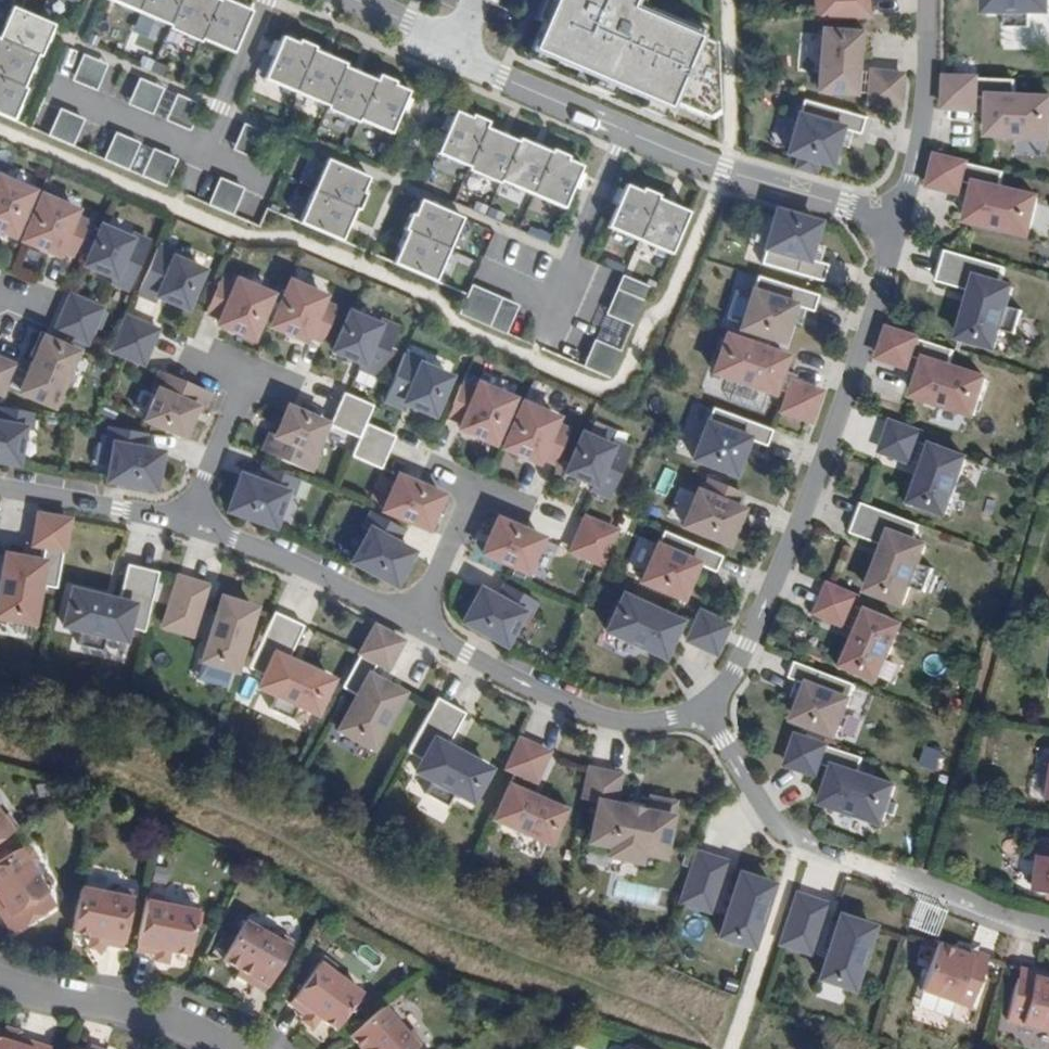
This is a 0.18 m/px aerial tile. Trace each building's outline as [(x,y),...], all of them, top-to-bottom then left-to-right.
[(222,55),(233,30),(240,14),(208,0),(207,3),(199,0),(95,0),(159,27),(157,30),(189,45),(191,42),(222,55)] [(713,50),(695,43),(700,31),(647,10),(644,16),(628,9),(632,0),(553,0),(531,50),(596,78),(598,72),(613,79),(610,85),(666,108),(668,102),(704,117),(715,105),(713,51),(713,50)] [(812,19),(869,16),(868,0),(811,0),(812,19)] [(978,19),(1004,19),(1004,28),(1028,28),(1027,19),(1048,18),(1048,0),(978,0),(978,19)] [(2,125),(16,93),(14,93),(28,60),(29,61),(43,29),(29,24),(2,12),(0,16),(0,124),(2,125)] [(807,96),(851,100),(853,58),(861,58),(863,31),(855,30),(854,33),(813,30),(807,96)] [(272,45),(256,82),(320,109),(319,112),(351,126),(352,123),(384,137),(402,96),(386,89),(387,86),(371,79),(368,85),(336,72),(338,69),(306,55),(307,52),(290,45),(289,48),(274,41),(272,45)] [(103,68),(79,57),(68,82),(93,93),(103,68)] [(865,69),(861,106),(899,110),(900,72),(865,69)] [(942,106),(972,107),(972,96),(988,97),(986,133),(1048,135),(1048,108),(1048,97),(1011,96),(1012,78),(943,76),(942,106)] [(159,91),(134,80),(124,105),(149,116),(159,91)] [(161,120),(186,131),(197,106),(172,96),(161,120)] [(800,101),(795,116),(789,113),(777,158),(827,172),(839,130),(858,135),(863,118),(800,101)] [(79,122),(54,111),(43,137),(68,148),(79,122)] [(495,182),(558,209),(574,173),(576,168),(561,162),(562,159),(546,152),(544,155),(512,142),(511,145),(479,130),(482,124),(465,118),(464,121),(449,114),(431,155),(463,168),(461,171),(494,185),(495,182)] [(269,136),(244,126),(234,151),(259,161),(269,136)] [(125,171),(136,146),(112,135),(100,161),(125,171)] [(138,177),(163,188),(174,162),(149,151),(138,177)] [(931,154),(924,183),(954,190),(956,179),(971,182),(963,218),(1023,231),(1032,195),(994,186),(998,169),(931,154)] [(361,181),(319,163),(292,226),(334,244),(348,213),(351,214),(358,197),(355,196),(361,181)] [(33,193),(0,179),(0,231),(15,237),(33,193)] [(241,189),(216,179),(205,204),(230,215),(241,189)] [(600,231),(664,259),(682,217),(650,204),(651,201),(634,194),(633,197),(618,190),(616,195),(600,231)] [(77,212),(43,197),(25,241),(58,255),(61,249),(76,256),(90,225),(74,218),(77,212)] [(385,266),(427,284),(454,220),(412,202),(406,217),(402,216),(395,232),(399,234),(385,266)] [(761,249),(757,262),(823,282),(827,265),(805,258),(816,217),(766,204),(755,246),(761,249)] [(131,290),(151,243),(132,236),(130,240),(103,228),(87,265),(114,277),(112,282),(131,290)] [(178,255),(159,248),(139,294),(157,302),(159,297),(187,309),(203,272),(176,260),(178,255)] [(1000,266),(941,249),(932,280),(968,291),(955,336),(990,346),(995,328),(1010,333),(1017,309),(1002,304),(1007,286),(995,282),(1000,266)] [(649,288),(599,266),(560,358),(609,379),(649,288)] [(754,275),(750,286),(743,284),(730,327),(779,343),(792,306),(813,312),(817,294),(754,275)] [(221,281),(207,313),(222,319),(220,325),(253,339),(272,296),(239,281),(236,287),(221,281)] [(325,297),(291,283),(273,326),(306,341),(309,335),(324,342),(337,310),(322,303),(325,297)] [(458,314),(518,340),(530,313),(471,288),(467,297),(466,297),(458,314)] [(102,308),(65,293),(48,334),(85,349),(93,330),(98,332),(106,313),(100,312),(102,308)] [(350,314),(334,351),(362,363),(360,368),(379,375),(398,329),(380,321),(378,325),(350,314)] [(128,320),(114,353),(143,366),(157,333),(128,320)] [(884,326),(875,356),(904,365),(908,354),(922,359),(911,394),(970,412),(983,376),(945,364),(950,348),(884,326)] [(702,370),(768,392),(781,352),(717,329),(702,370)] [(36,361),(21,395),(53,409),(77,355),(45,341),(47,337),(41,334),(31,359),(36,361)] [(406,353),(386,400),(404,408),(406,403),(420,409),(434,415),(450,378),(422,366),(424,361),(406,353)] [(3,397),(14,368),(0,362),(0,395),(3,397)] [(201,412),(209,394),(162,373),(154,392),(159,394),(147,422),(184,438),(196,410),(201,412)] [(819,391),(786,379),(774,411),(808,423),(819,391)] [(495,443),(513,399),(497,392),(480,385),(477,391),(462,385),(449,416),(463,423),(461,429),(495,443)] [(383,469),(397,437),(367,423),(375,405),(345,393),(331,425),(361,438),(353,456),(383,469)] [(541,411),(524,404),(505,448),(538,462),(541,456),(556,463),(570,431),(555,424),(557,418),(541,411)] [(709,406),(705,417),(698,415),(683,459),(731,476),(745,437),(768,447),(773,431),(709,406)] [(18,466),(24,431),(31,432),(34,415),(0,409),(0,463),(18,466)] [(326,426),(289,409),(277,437),(272,435),(264,454),(310,473),(318,455),(314,454),(326,426)] [(921,431),(888,418),(876,451),(909,464),(921,431)] [(109,482),(155,491),(162,455),(143,451),(146,436),(112,429),(109,446),(115,447),(109,482)] [(583,435),(567,472),(595,484),(593,488),(611,497),(631,450),(612,442),(611,447),(597,441),(583,435)] [(903,502),(944,516),(966,455),(926,440),(903,502)] [(260,484),(242,478),(230,512),(274,528),(286,495),(292,497),(298,481),(266,469),(260,484)] [(436,514),(443,497),(399,478),(385,512),(428,530),(436,514)] [(672,524),(728,545),(741,505),(690,485),(672,524)] [(914,523),(857,501),(846,531),(877,543),(860,590),(898,606),(906,587),(919,589),(928,566),(913,560),(920,543),(908,538),(914,523)] [(32,510),(26,541),(38,543),(35,558),(0,551),(0,617),(26,622),(33,581),(50,585),(62,516),(32,510)] [(521,573),(538,534),(489,513),(479,534),(472,551),(521,573)] [(371,533),(354,564),(396,586),(404,570),(413,554),(396,545),(404,531),(373,514),(365,530),(371,533)] [(580,515),(564,550),(600,566),(614,529),(580,515)] [(659,530),(655,541),(649,539),(630,580),(676,600),(694,563),(717,573),(723,557),(659,530)] [(122,627),(138,630),(153,571),(121,563),(113,600),(66,589),(58,624),(76,629),(72,643),(96,649),(100,635),(118,638),(122,627)] [(207,584),(173,574),(156,627),(190,637),(207,584)] [(844,626),(858,594),(824,581),(810,613),(844,626)] [(462,601),(452,618),(505,644),(522,613),(528,616),(536,601),(500,582),(493,594),(472,583),(462,601)] [(596,629),(657,657),(676,619),(614,591),(596,629)] [(228,670),(248,604),(211,593),(190,659),(228,670)] [(837,664),(874,681),(900,622),(861,605),(837,664)] [(681,638),(712,655),(727,624),(695,608),(681,638)] [(310,714),(326,679),(283,659),(298,624),(269,611),(244,666),(255,671),(249,685),(270,695),(265,707),(287,717),(292,706),(310,714)] [(365,747),(397,689),(365,671),(370,661),(384,668),(400,638),(370,622),(336,684),(348,689),(327,727),(365,747)] [(852,684),(793,661),(787,677),(804,684),(787,720),(832,737),(852,684)] [(465,803),(485,767),(444,743),(462,710),(434,694),(404,748),(415,754),(406,770),(427,782),(422,790),(444,802),(447,794),(465,803)] [(790,734),(780,763),(810,773),(813,762),(828,767),(816,802),(876,820),(888,784),(851,772),(856,756),(790,734)] [(515,735),(503,763),(535,779),(548,750),(515,735)] [(638,854),(660,858),(667,811),(615,799),(620,771),(585,765),(579,799),(588,800),(579,841),(601,845),(600,854),(636,862),(638,854)] [(482,818),(543,844),(560,804),(500,780),(482,818)] [(1046,839),(1039,891),(1048,892),(1048,840),(1046,839)] [(13,931),(57,906),(33,866),(38,863),(40,857),(34,846),(28,845),(23,848),(22,846),(0,858),(0,910),(13,931)] [(674,900),(709,913),(727,860),(692,849),(674,900)] [(746,949),(767,880),(731,867),(708,936),(746,949)] [(100,949),(101,941),(115,944),(125,894),(73,881),(65,928),(86,933),(84,946),(100,949)] [(775,944),(808,954),(825,901),(795,891),(775,944)] [(138,898),(129,947),(149,953),(148,959),(165,962),(168,950),(182,952),(191,908),(138,898)] [(847,989),(870,922),(831,909),(810,978),(847,989)] [(239,918),(216,957),(234,967),(231,972),(259,989),(283,943),(239,918)] [(972,1006),(984,970),(970,965),(974,954),(957,949),(939,942),(923,988),(972,1006)] [(974,954),(970,965),(984,970),(989,955),(959,945),(957,949),(974,954)] [(314,959),(285,998),(304,1012),(316,1020),(327,1028),(359,989),(314,959)] [(1016,982),(1031,985),(1034,974),(1048,978),(1048,973),(1020,967),(1016,982)] [(1031,985),(1016,982),(1008,1018),(1048,1028),(1048,978),(1034,974),(1031,985)] [(822,983),(818,995),(842,1004),(846,992),(822,983)] [(378,1000),(344,1030),(356,1048),(407,1048),(414,1044),(378,1000)] [(316,1020),(304,1012),(298,1020),(310,1029),(316,1020)] [(20,1030),(6,1026),(4,1032),(18,1036),(20,1030)] [(53,1046),(18,1036),(4,1032),(2,1038),(0,1037),(0,1048),(52,1048),(53,1046)]
